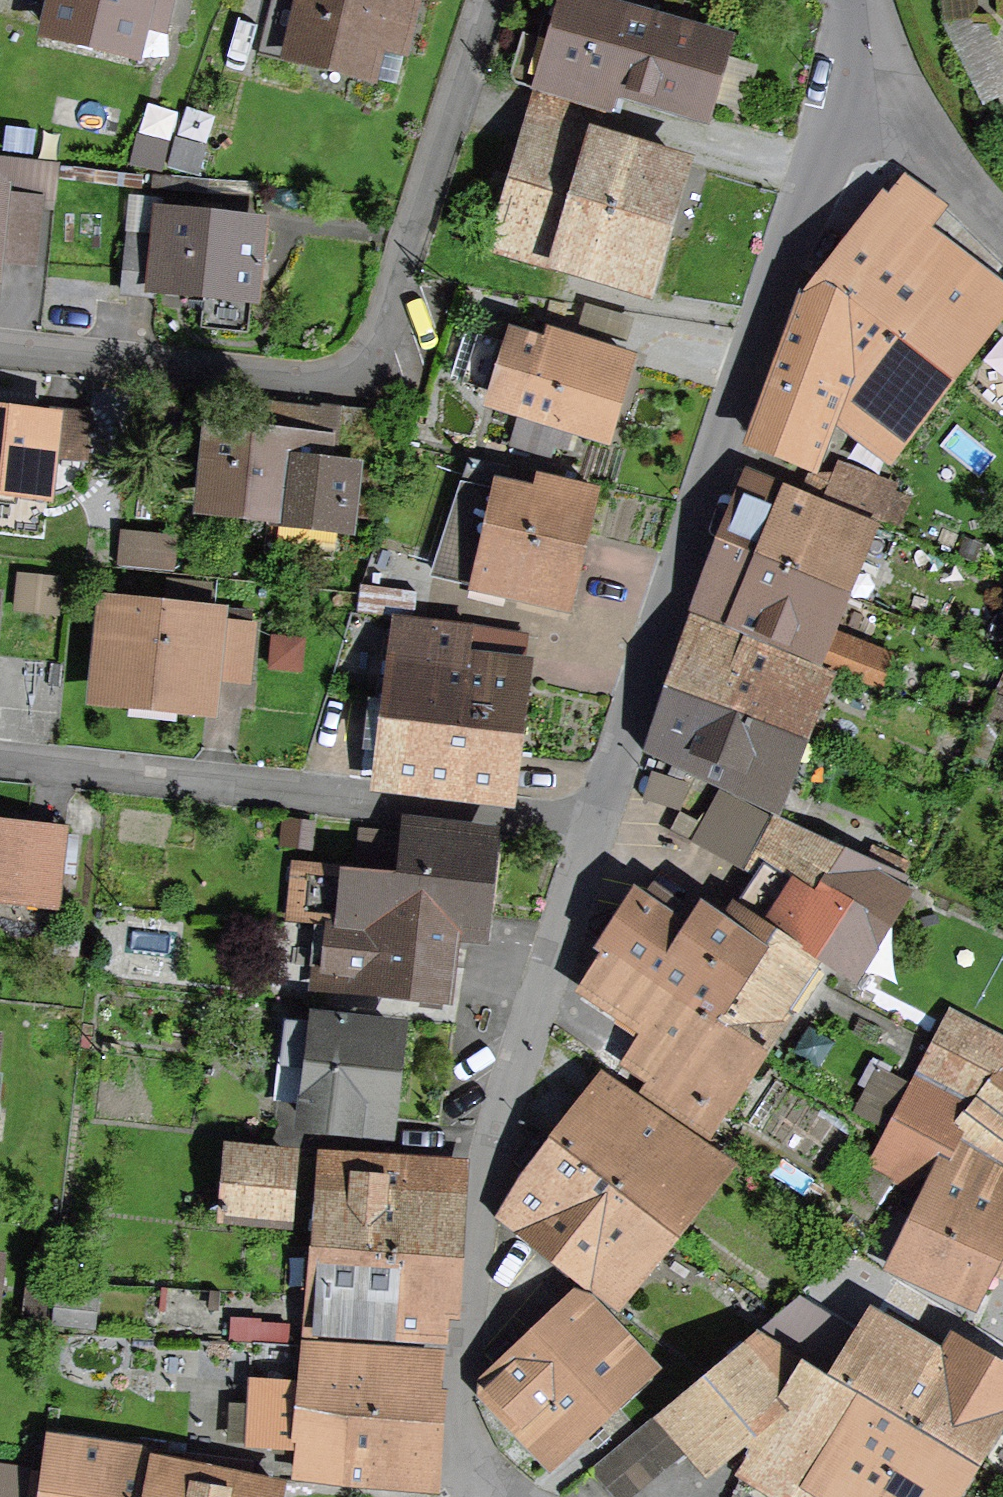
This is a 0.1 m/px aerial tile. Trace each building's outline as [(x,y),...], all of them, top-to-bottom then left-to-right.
[(142,3),(168,9),(170,0),(59,0),(52,32),(131,51),(142,3)] [(394,81),(414,1),(410,0),(304,0),(303,4),(289,0),(272,0),(259,53),(291,61),(292,56),(394,81)] [(539,90),(545,92),(587,105),(592,87),(653,105),(656,96),(699,109),(719,43),(571,0),(566,0),(539,90)] [(596,137),(604,108),(587,105),(545,92),(518,185),(493,177),(472,243),(644,291),(682,164),(596,137)] [(138,139),(131,163),(161,171),(168,147),(138,139)] [(176,143),(169,167),(198,175),(205,152),(176,143)] [(33,258),(39,200),(55,201),(58,163),(0,157),(0,254),(33,258)] [(153,175),(152,187),(208,193),(209,181),(153,175)] [(936,203),(907,182),(827,284),(940,373),(996,298),(912,233),(936,203)] [(155,295),(156,287),(250,297),(258,225),(163,215),(161,239),(129,236),(124,292),(155,295)] [(865,419),(888,439),(940,373),(827,284),(797,322),(753,438),(805,459),(826,403),(857,428),(865,419)] [(516,341),(497,400),(602,434),(626,355),(554,332),(549,350),(516,341)] [(46,496),(52,441),(87,444),(90,416),(52,412),(51,419),(0,414),(0,491),(46,496)] [(336,523),(338,517),(374,520),(380,463),(352,460),(351,470),(321,467),(327,448),(214,435),(207,502),(299,513),(298,518),(336,523)] [(519,593),(518,598),(560,608),(589,486),(546,476),(541,499),(503,490),(508,470),(469,461),(434,572),(519,593)] [(754,473),(724,544),(838,591),(867,521),(754,473)] [(844,478),(833,506),(892,530),(903,502),(844,478)] [(696,612),(810,660),(838,591),(724,544),(696,612)] [(21,568),(18,604),(60,608),(64,572),(21,568)] [(357,612),(412,619),(416,592),(361,584),(357,612)] [(204,703),(207,677),(247,682),(253,626),(212,622),(213,618),(111,608),(102,693),(204,703)] [(824,670),(695,618),(669,689),(799,739),(824,670)] [(470,628),(402,620),(392,702),(509,718),(516,661),(466,655),(470,628)] [(837,640),(826,666),(876,686),(886,660),(837,640)] [(645,752),(770,811),(799,739),(669,689),(645,752)] [(381,781),(499,795),(509,718),(392,702),(376,700),(370,747),(385,749),(381,781)] [(721,790),(694,840),(744,867),(771,817),(721,790)] [(904,877),(772,815),(771,817),(744,867),(764,881),(749,905),(849,972),(900,888),(904,877)] [(54,904),(62,832),(0,825),(0,898),(54,904)] [(295,863),(290,920),(342,927),(451,937),(452,925),(473,927),(482,842),(406,833),(405,837),(362,832),(358,869),(295,863)] [(635,915),(612,949),(752,1043),(807,960),(737,915),(726,932),(703,917),(683,946),(635,915)] [(428,991),(444,993),(451,937),(342,927),(339,953),(319,951),(316,979),(369,985),(368,995),(426,1001),(428,991)] [(652,1100),(695,1129),(752,1043),(612,949),(589,984),(650,1024),(634,1049),(644,1055),(634,1070),(658,1089),(652,1100)] [(307,1125),(384,1131),(396,1031),(286,1019),(277,1099),(309,1103),(307,1125)] [(960,1023),(946,1050),(994,1076),(1002,1065),(1002,1046),(960,1023)] [(926,1157),(929,1158),(994,1076),(946,1050),(922,1094),(916,1091),(893,1135),(926,1157)] [(992,1083),(1002,1091),(1002,1069),(992,1083)] [(661,1227),(719,1155),(609,1079),(557,1143),(661,1227)] [(1002,1119),(1002,1091),(992,1083),(977,1101),(1002,1119)] [(876,1166),(908,1183),(929,1158),(926,1157),(893,1135),(876,1166)] [(559,1249),(611,1289),(661,1227),(557,1143),(498,1221),(546,1256),(559,1249)] [(974,1302),(1002,1243),(1002,1163),(971,1143),(959,1165),(947,1158),(895,1268),(929,1286),(931,1282),(974,1302)] [(233,1151),(227,1217),(282,1222),(288,1156),(233,1151)] [(322,1178),(328,1178),(322,1250),(444,1259),(450,1173),(366,1167),(367,1156),(324,1153),(322,1178)] [(313,1342),(437,1346),(444,1259),(322,1250),(313,1342)] [(828,1375),(843,1384),(869,1341),(796,1297),(777,1313),(758,1330),(815,1367),(828,1375)] [(892,1301),(869,1341),(843,1384),(967,1457),(1002,1399),(1002,1377),(966,1353),(971,1345),(892,1301)] [(640,1364),(584,1303),(552,1334),(608,1395),(640,1364)] [(702,1463),(733,1437),(761,1454),(769,1459),(828,1375),(815,1367),(758,1330),(660,1413),(702,1463)] [(488,1393),(545,1452),(608,1395),(552,1334),(488,1393)] [(437,1346),(313,1342),(309,1380),(432,1392),(437,1346)] [(769,1459),(761,1454),(747,1474),(781,1496),(810,1496),(834,1461),(860,1476),(850,1492),(858,1496),(942,1496),(967,1457),(843,1384),(828,1375),(769,1459)] [(303,1478),(422,1490),(432,1392),(309,1380),(309,1388),(256,1383),(252,1443),(306,1447),(303,1478)] [(28,1496),(270,1496),(273,1481),(182,1468),(183,1456),(55,1439),(50,1474),(31,1471),(28,1496)] [(28,1469),(0,1466),(0,1496),(25,1496),(28,1469)]
